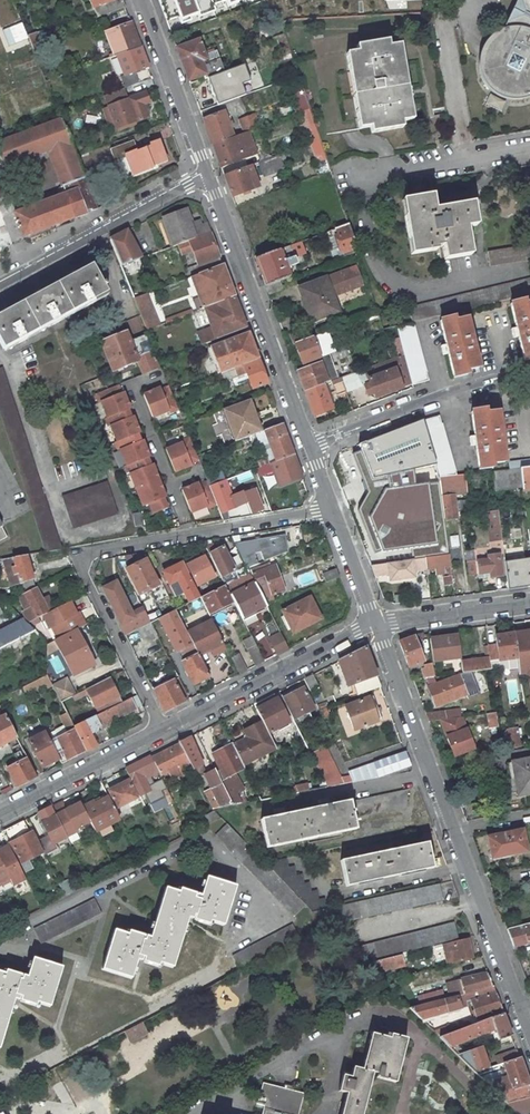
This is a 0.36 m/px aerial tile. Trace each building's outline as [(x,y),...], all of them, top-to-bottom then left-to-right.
[(5,9),(15,5),(12,0),(2,0),(5,9)] [(92,8),(93,7),(97,18),(125,7),(122,0),(89,0),(92,8)] [(174,33),(260,0),(160,0),(174,33)] [(494,33),(489,37),(492,39),(488,48),(486,47),(483,53),(485,54),(481,62),(478,60),(477,63),(478,70),(481,78),(483,82),(488,89),(490,86),(513,97),(529,91),(529,0),(517,0),(502,30),(500,30),(494,33)] [(20,17),(15,5),(5,9),(10,21),(20,17)] [(116,56),(140,47),(131,23),(105,33),(113,53),(114,57),(116,56)] [(42,30),(28,36),(33,50),(47,44),(42,30)] [(285,34),(273,38),(281,62),(293,58),(285,34)] [(199,40),(177,48),(189,81),(203,75),(205,79),(224,72),(214,47),(203,51),(199,40)] [(356,111),(359,129),(370,127),(371,133),(403,128),(402,122),(413,120),(410,102),(405,103),(399,64),(403,63),(401,45),(389,47),(388,41),(357,46),(358,52),(347,54),(349,72),(354,71),(360,110),(356,111)] [(140,47),(116,56),(124,76),(120,77),(125,88),(138,83),(135,72),(148,67),(140,47)] [(403,63),(399,64),(405,103),(410,102),(403,63)] [(354,71),(349,72),(356,111),(360,110),(354,71)] [(136,122),(127,99),(123,89),(104,96),(110,110),(117,129),(117,130),(136,123),(136,122)] [(304,91),(295,94),(298,104),(301,112),(309,108),(304,91)] [(144,105),(149,103),(145,92),(127,99),(136,122),(149,118),(144,105)] [(312,142),(320,140),(309,108),(301,112),(307,130),(303,131),(305,136),(309,134),(312,142)] [(117,129),(110,110),(104,112),(112,131),(117,129)] [(225,111),(203,119),(212,145),(234,137),(231,128),(229,123),(225,111)] [(247,132),(260,127),(254,114),(239,120),(244,133),(247,132)] [(72,115),(61,119),(66,130),(76,125),(72,115)] [(77,156),(66,130),(61,119),(0,141),(0,168),(47,151),(61,187),(62,186),(66,194),(57,197),(14,214),(23,236),(79,216),(83,216),(87,213),(88,212),(89,211),(91,210),(92,211),(98,209),(77,156)] [(220,165),(255,152),(247,132),(244,133),(234,137),(212,145),(220,165)] [(132,141),(110,149),(115,162),(126,157),(133,175),(153,168),(153,167),(166,162),(158,141),(148,144),(149,147),(136,152),(132,141)] [(283,153),(258,162),(263,176),(284,169),(281,161),(285,159),(283,153)] [(250,165),(244,167),(247,176),(253,174),(250,165)] [(244,167),(224,175),(232,197),(258,187),(253,174),(247,176),(244,167)] [(66,194),(62,186),(61,187),(59,189),(58,190),(57,192),(57,196),(57,197),(66,194)] [(432,195),(405,199),(408,215),(404,216),(408,239),(411,239),(414,254),(437,251),(436,247),(442,246),(444,260),(468,256),(465,238),(468,238),(467,227),(473,226),(470,203),(435,209),(432,195)] [(186,209),(163,218),(173,246),(177,245),(210,233),(207,224),(201,226),(199,220),(190,224),(188,220),(190,219),(186,209)] [(340,227),(327,232),(329,238),(326,239),(334,260),(358,251),(349,224),(340,227)] [(126,231),(109,240),(120,266),(141,258),(126,231)] [(177,245),(181,255),(192,250),(199,267),(188,271),(190,277),(192,277),(222,265),(210,233),(177,245)] [(301,241),(255,259),(265,285),(279,280),(289,277),(286,268),(297,264),(294,257),(306,254),(301,241)] [(487,252),(490,266),(529,260),(529,245),(487,252)] [(0,315),(0,342),(3,349),(18,341),(19,343),(26,340),(24,337),(52,322),(53,325),(60,321),(59,319),(87,304),(88,306),(95,302),(93,300),(107,293),(104,287),(105,287),(103,283),(102,284),(92,265),(0,315)] [(222,265),(192,277),(202,303),(199,304),(201,309),(204,308),(234,296),(222,265)] [(356,267),(299,288),(303,301),(305,300),(313,321),(338,312),(332,295),(334,295),(362,285),(356,267)] [(409,308),(412,322),(529,294),(529,279),(409,308)] [(283,289),(279,280),(265,285),(269,295),(283,289)] [(107,293),(93,300),(95,302),(108,295),(107,293)] [(146,294),(134,298),(146,331),(159,326),(156,319),(146,294)] [(234,296),(204,308),(212,329),(198,334),(203,345),(246,328),(234,296)] [(524,300),(510,304),(516,328),(511,329),(513,338),(518,337),(524,361),(529,359),(529,303),(525,304),(524,300)] [(87,304),(59,319),(60,321),(88,306),(87,304)] [(156,319),(159,326),(166,323),(163,317),(156,319)] [(454,321),(453,317),(440,321),(446,345),(440,346),(443,355),(448,354),(454,378),(467,375),(466,371),(478,368),(467,318),(454,321)] [(52,322),(24,337),(26,340),(53,325),(52,322)] [(413,323),(397,327),(413,385),(428,381),(413,323)] [(309,328),(290,335),(293,345),(295,344),(312,338),(309,328)] [(136,356),(130,340),(126,332),(101,342),(113,371),(137,361),(136,356)] [(145,334),(130,340),(136,356),(151,350),(145,334)] [(211,347),(222,374),(258,360),(248,334),(211,347)] [(323,334),(312,338),(317,350),(320,349),(318,345),(326,341),(323,334)] [(312,338),(295,344),(302,364),(314,359),(312,353),(317,351),(317,350),(312,338)] [(18,341),(3,349),(5,351),(19,343),(18,341)] [(404,354),(400,341),(391,344),(394,358),(404,354)] [(346,348),(332,354),(335,362),(348,356),(346,348)] [(377,364),(381,374),(367,380),(369,384),(372,393),(374,398),(412,385),(404,354),(394,358),(377,364)] [(222,374),(219,375),(222,382),(232,378),(235,386),(250,381),(252,389),(267,383),(258,360),(222,374)] [(323,384),(328,382),(320,362),(297,371),(305,391),(323,384)] [(377,364),(363,369),(367,380),(381,374),(377,364)] [(340,378),(330,381),(336,396),(346,392),(340,378)] [(117,384),(109,387),(112,395),(120,392),(117,384)] [(323,384),(305,391),(315,417),(333,410),(323,384)] [(95,394),(98,402),(100,401),(107,418),(127,409),(129,409),(122,391),(120,392),(112,395),(109,387),(95,394)] [(170,387),(162,391),(165,399),(173,396),(172,393),(170,387)] [(161,389),(145,395),(153,417),(169,411),(170,413),(179,410),(173,396),(165,399),(162,391),(161,389)] [(249,400),(213,413),(225,445),(261,432),(257,420),(255,415),(249,400)] [(107,418),(105,419),(108,426),(110,425),(116,442),(137,433),(139,433),(132,416),(130,417),(127,409),(107,418)] [(185,409),(179,411),(184,424),(190,422),(185,409)] [(485,414),(485,409),(471,412),(475,436),(469,437),(471,446),(476,445),(479,470),(493,468),(493,464),(505,462),(498,412),(485,414)] [(438,417),(422,421),(435,464),(439,478),(456,475),(438,417)] [(411,424),(358,445),(364,458),(367,457),(371,467),(368,469),(379,561),(447,552),(422,421),(422,420),(416,422),(417,425),(412,427),(411,424)] [(47,431),(64,463),(80,455),(63,422),(47,431)] [(293,455),(282,424),(264,431),(268,440),(259,443),(261,447),(264,445),(269,444),(276,462),(293,455)] [(117,449),(119,449),(125,465),(146,457),(148,456),(142,439),(139,440),(137,433),(116,442),(114,443),(117,449)] [(182,442),(165,449),(175,472),(192,465),(191,462),(187,454),(195,451),(189,437),(181,441),(182,442)] [(269,444),(264,445),(271,463),(276,462),(269,444)] [(198,459),(195,451),(187,454),(191,462),(198,459)] [(259,468),(257,468),(260,477),(273,472),(279,486),(302,477),(293,455),(276,462),(271,463),(270,464),(259,468)] [(126,473),(128,472),(135,489),(158,480),(151,463),(149,464),(146,457),(125,465),(123,466),(126,473)] [(257,462),(259,468),(270,464),(267,458),(257,462)] [(510,470),(520,468),(529,467),(529,460),(509,463),(510,470)] [(520,468),(523,487),(529,486),(529,467),(520,468)] [(510,470),(492,472),(495,490),(516,488),(523,488),(523,487),(520,468),(510,470)] [(467,493),(465,474),(456,475),(439,478),(442,497),(445,520),(457,519),(456,511),(455,501),(454,495),(467,493)] [(218,477),(207,481),(209,486),(220,483),(218,477)] [(158,480),(135,489),(142,506),(148,503),(152,513),(166,507),(162,497),(164,497),(158,480)] [(225,511),(236,507),(228,488),(225,480),(220,483),(209,486),(211,490),(216,504),(220,513),(225,511)] [(72,529),(118,514),(107,481),(62,497),(72,529)] [(207,481),(199,485),(203,493),(211,490),(209,486),(207,481)] [(199,482),(182,489),(191,512),(207,505),(208,507),(216,504),(211,490),(203,493),(199,485),(199,482)] [(228,488),(236,507),(246,503),(239,483),(228,488)] [(516,488),(495,490),(496,500),(518,498),(516,488)] [(228,520),(225,511),(220,513),(222,521),(228,520)] [(132,514),(135,527),(151,525),(149,516),(143,517),(142,512),(132,514)] [(498,555),(503,555),(498,512),(485,513),(491,547),(474,549),(474,550),(477,574),(490,572),(491,577),(502,576),(498,555)] [(289,552),(285,535),(235,544),(247,568),(257,564),(253,553),(260,552),(263,562),(289,552)] [(449,548),(458,548),(458,536),(450,536),(449,548)] [(214,551),(208,541),(203,541),(209,554),(214,551)] [(214,551),(209,554),(221,577),(221,578),(235,571),(223,547),(214,551)] [(469,575),(477,574),(474,550),(467,551),(468,561),(467,561),(469,575)] [(449,555),(424,558),(426,569),(435,568),(436,575),(444,574),(443,567),(447,566),(450,566),(449,555)] [(26,556),(3,560),(11,586),(20,583),(21,586),(18,587),(21,595),(34,588),(31,580),(33,579),(26,556)] [(215,577),(204,556),(195,561),(193,558),(185,562),(197,586),(215,577)] [(426,569),(424,558),(400,562),(401,572),(402,579),(412,578),(414,576),(413,571),(426,569)] [(529,586),(529,558),(504,562),(508,589),(529,586)] [(146,559),(136,564),(149,590),(159,585),(146,559)] [(182,562),(163,572),(175,597),(184,593),(189,603),(200,598),(182,562)] [(400,562),(370,566),(375,576),(388,574),(389,580),(392,581),(402,579),(401,572),(400,562)] [(136,564),(126,569),(139,595),(149,590),(136,564)] [(254,569),(256,573),(252,574),(256,586),(262,597),(272,594),(284,590),(275,566),(270,568),(269,564),(254,569)] [(336,569),(322,574),(325,583),(339,577),(336,569)] [(235,571),(221,578),(222,579),(225,585),(239,579),(235,571)] [(239,579),(225,585),(233,602),(241,618),(252,612),(253,616),(268,609),(262,597),(256,586),(250,573),(239,579)] [(444,586),(453,585),(452,576),(448,576),(442,577),(444,586)] [(214,591),(225,585),(222,579),(218,581),(211,584),(214,591)] [(102,588),(110,604),(121,598),(124,597),(116,581),(102,588)] [(428,598),(426,584),(418,585),(420,599),(428,598)] [(214,591),(201,597),(200,598),(210,617),(218,613),(217,610),(233,602),(225,585),(214,591)] [(21,595),(18,596),(25,611),(22,612),(28,623),(43,616),(49,613),(42,600),(36,587),(34,588),(21,595)] [(48,597),(42,600),(49,613),(54,610),(48,597)] [(132,613),(124,597),(121,598),(129,615),(132,613)] [(121,598),(110,604),(126,636),(139,629),(151,623),(150,622),(147,616),(143,608),(132,613),(129,615),(121,598)] [(293,633),(320,619),(309,598),(282,612),(293,633)] [(52,627),(58,639),(75,630),(85,625),(81,617),(78,618),(76,614),(70,602),(54,610),(49,613),(43,616),(49,628),(52,627)] [(150,622),(163,616),(159,610),(147,616),(150,622)] [(151,623),(156,635),(165,630),(177,652),(181,650),(185,657),(193,653),(194,655),(182,662),(193,684),(209,677),(198,654),(187,633),(175,610),(163,616),(150,622),(151,623)] [(31,632),(23,620),(0,631),(0,648),(31,632)] [(212,621),(187,633),(198,654),(210,648),(214,655),(226,649),(212,621)] [(151,623),(139,629),(143,639),(153,639),(157,637),(156,635),(151,623)] [(241,640),(248,636),(243,624),(235,627),(241,640)] [(58,639),(54,641),(58,648),(72,676),(93,665),(75,630),(58,639)] [(42,640),(33,631),(31,632),(0,648),(0,662),(42,640)] [(514,633),(517,659),(518,662),(519,673),(526,672),(529,669),(529,631),(514,633)] [(278,655),(289,649),(280,633),(270,639),(278,655)] [(495,636),(496,645),(488,646),(489,658),(489,661),(498,660),(498,661),(512,659),(517,659),(514,633),(495,636)] [(461,657),(458,635),(430,639),(433,661),(461,657)] [(251,637),(243,641),(255,666),(264,662),(251,637)] [(408,667),(423,662),(414,637),(399,642),(408,667)] [(54,641),(47,645),(52,650),(58,648),(54,641)] [(366,647),(343,659),(352,683),(357,695),(380,687),(366,647)] [(239,654),(231,658),(239,674),(247,670),(239,654)] [(489,661),(489,658),(486,659),(461,662),(463,673),(472,672),(490,669),(489,661)] [(338,661),(347,685),(352,683),(343,659),(338,661)] [(432,666),(425,667),(425,669),(422,669),(424,678),(425,678),(432,677),(434,677),(432,666)] [(55,685),(65,679),(61,671),(50,676),(55,685)] [(458,675),(466,695),(468,699),(480,694),(472,672),(463,673),(458,674),(458,675)] [(47,675),(22,687),(25,692),(25,693),(50,681),(47,675)] [(319,688),(313,675),(304,679),(310,692),(319,688)] [(435,707),(466,695),(458,675),(435,684),(429,687),(428,687),(431,695),(428,696),(430,700),(432,699),(435,707)] [(425,678),(429,687),(435,684),(432,677),(425,678)] [(109,678),(86,690),(88,695),(97,712),(99,714),(122,702),(109,678)] [(178,678),(153,691),(164,712),(189,700),(178,678)] [(75,695),(66,679),(65,679),(55,685),(52,686),(61,702),(72,697),(75,695)] [(508,679),(509,702),(519,702),(518,679),(508,679)] [(17,681),(5,687),(9,694),(17,690),(21,688),(17,681)] [(281,695),(293,720),(314,709),(303,688),(292,694),(290,691),(281,695)] [(75,695),(72,697),(74,702),(88,695),(86,690),(75,695)] [(72,697),(61,702),(67,713),(73,727),(74,727),(84,722),(74,702),(72,697)] [(368,697),(345,706),(354,730),(382,720),(375,700),(370,702),(368,697)] [(84,722),(74,727),(86,752),(96,747),(88,732),(91,731),(135,709),(130,698),(122,702),(99,714),(96,715),(84,722)] [(277,698),(256,709),(262,722),(268,733),(289,722),(277,698)] [(11,707),(4,711),(6,715),(11,725),(18,721),(11,707)] [(459,709),(426,713),(429,722),(440,720),(460,717),(459,709)] [(64,726),(47,735),(59,759),(62,764),(86,752),(74,727),(73,727),(67,713),(59,717),(64,726)] [(496,713),(487,714),(489,727),(498,726),(496,713)] [(17,737),(11,725),(6,715),(0,718),(0,746),(17,737)] [(467,731),(462,717),(460,717),(440,720),(454,756),(474,748),(469,736),(467,731)] [(262,722),(230,738),(233,745),(243,764),(275,748),(268,733),(262,722)] [(510,748),(519,746),(516,729),(507,731),(510,748)] [(91,731),(88,732),(96,747),(99,746),(91,731)] [(45,732),(28,741),(42,768),(59,759),(47,735),(45,732)] [(190,737),(179,742),(180,745),(193,769),(198,767),(202,765),(190,737)] [(180,745),(152,758),(161,775),(169,771),(173,779),(188,772),(192,779),(197,777),(193,769),(180,745)] [(233,745),(214,755),(225,779),(232,794),(235,793),(242,789),(234,774),(245,768),(243,764),(233,745)] [(326,747),(311,754),(325,782),(327,787),(353,782),(350,777),(341,779),(326,747)] [(23,750),(14,754),(19,763),(7,769),(16,787),(36,777),(23,750)] [(405,752),(348,772),(350,777),(353,782),(379,777),(410,766),(405,752)] [(151,757),(125,770),(139,796),(145,807),(153,803),(147,792),(149,791),(143,778),(146,777),(144,774),(148,772),(150,776),(151,779),(160,775),(151,757)] [(515,763),(517,773),(516,776),(516,780),(516,785),(517,788),(518,795),(519,796),(520,796),(529,794),(529,760),(515,763)] [(193,769),(197,777),(202,774),(198,767),(193,769)] [(216,772),(206,777),(213,790),(205,794),(213,809),(232,805),(220,782),(216,772)] [(225,779),(220,782),(232,805),(232,806),(250,802),(247,792),(236,795),(235,793),(232,794),(225,779)] [(137,798),(128,781),(108,791),(117,808),(137,798)] [(307,785),(295,786),(298,793),(308,791),(307,785)] [(350,802),(354,819),(406,808),(408,792),(399,791),(399,794),(390,793),(390,796),(382,795),(382,798),(374,797),(373,799),(365,799),(365,801),(357,800),(350,802)] [(91,799),(81,804),(83,807),(90,822),(93,829),(95,832),(120,819),(109,797),(101,801),(99,797),(97,795),(95,794),(94,794),(92,795),(91,797),(91,799)] [(356,829),(354,819),(350,802),(350,801),(329,805),(328,798),(317,801),(319,807),(286,814),(284,808),(274,810),(275,816),(261,819),(267,848),(356,829)] [(76,829),(90,822),(83,807),(81,804),(80,803),(66,810),(62,802),(51,807),(67,838),(77,832),(76,829)] [(51,807),(38,814),(48,835),(53,845),(56,843),(67,838),(51,807)] [(215,811),(202,818),(206,825),(220,818),(215,811)] [(23,821),(2,832),(8,844),(10,843),(24,872),(30,869),(26,861),(43,852),(37,841),(33,832),(19,839),(17,836),(28,831),(23,821)] [(227,824),(215,835),(294,917),(306,905),(265,863),(227,824)] [(527,851),(522,830),(488,837),(492,858),(527,851)] [(59,848),(56,843),(53,845),(48,835),(37,841),(43,852),(45,856),(59,848)] [(341,861),(347,886),(433,868),(427,843),(341,861)] [(0,851),(0,860),(9,878),(11,881),(12,885),(25,879),(9,846),(0,851)] [(285,858),(265,863),(306,905),(312,912),(327,909),(325,899),(319,900),(317,891),(311,892),(309,883),(303,884),(301,875),(295,876),(293,866),(287,868),(285,858)] [(3,885),(1,882),(9,878),(0,860),(0,887),(3,885)] [(114,930),(103,969),(131,978),(138,955),(144,957),(143,961),(158,966),(159,962),(172,966),(189,913),(199,916),(198,921),(209,924),(210,921),(223,925),(235,886),(207,877),(200,900),(194,898),(195,894),(180,889),(179,893),(166,888),(149,942),(138,939),(140,935),(129,932),(128,935),(114,930)] [(327,909),(312,912),(325,926),(442,900),(439,884),(327,909)] [(33,930),(41,944),(101,914),(94,899),(33,930)] [(350,944),(352,952),(363,963),(458,939),(454,923),(359,947),(358,942),(350,944)] [(507,929),(513,947),(528,943),(529,942),(529,924),(507,929)] [(300,939),(292,925),(232,956),(240,971),(300,939)] [(472,959),(467,939),(443,944),(448,965),(472,959)] [(402,955),(373,962),(376,973),(406,965),(402,955)] [(15,995),(21,997),(20,1000),(35,1005),(36,1002),(50,1006),(61,968),(32,959),(26,981),(15,978),(17,974),(6,971),(5,974),(0,973),(0,1044),(15,995)] [(487,973),(449,983),(450,984),(446,985),(450,998),(492,986),(487,973)] [(423,1005),(410,1009),(420,1019),(468,1006),(467,1002),(471,1000),(477,1018),(501,1010),(492,986),(450,998),(446,999),(423,1005)] [(421,997),(423,1005),(446,999),(444,992),(421,997)] [(439,1037),(458,1057),(463,1055),(458,1043),(489,1031),(490,1034),(495,1032),(499,1041),(511,1036),(503,1013),(490,1018),(439,1037)] [(141,1023),(125,1031),(131,1042),(147,1033),(141,1023)] [(437,1037),(447,1034),(445,1026),(435,1029),(437,1037)] [(353,1067),(350,1078),(342,1075),(339,1091),(346,1093),(341,1113),(362,1113),(372,1072),(377,1074),(376,1078),(395,1083),(406,1039),(385,1033),(384,1037),(371,1034),(362,1070),(353,1067)] [(463,1055),(458,1057),(475,1073),(489,1068),(486,1061),(485,1058),(482,1048),(463,1055)] [(501,1056),(503,1063),(519,1057),(516,1050),(501,1055),(501,1056)] [(501,1056),(495,1058),(497,1065),(503,1063),(501,1056)] [(475,1073),(487,1085),(507,1104),(529,1098),(529,1086),(519,1057),(503,1063),(497,1065),(489,1068),(475,1073)] [(304,1093),(263,1083),(258,1101),(264,1103),(261,1113),(298,1113),(304,1093)] [(507,1104),(517,1113),(529,1113),(529,1098),(507,1104)]
